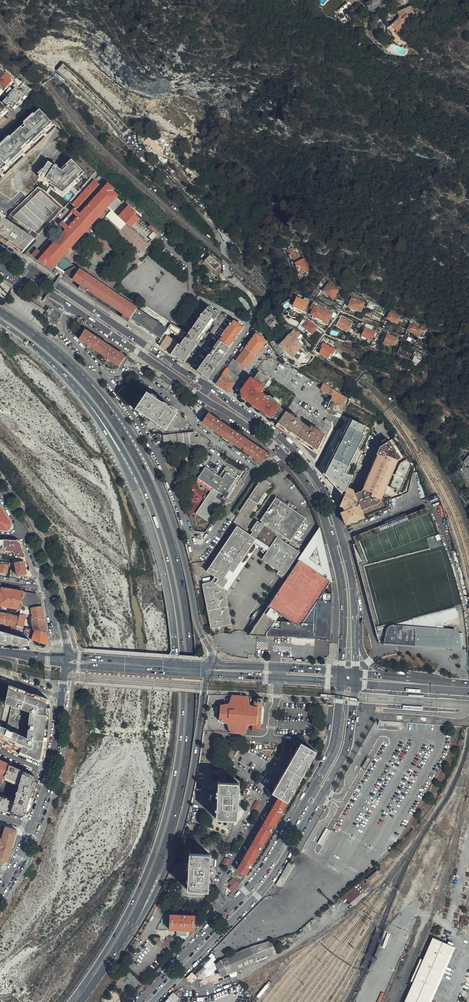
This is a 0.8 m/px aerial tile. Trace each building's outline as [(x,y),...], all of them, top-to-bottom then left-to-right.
[(348,3),(337,12),(340,16),(354,5),(350,0),(345,0),(348,3)] [(406,22),(410,19),(408,16),(415,14),(411,6),(397,12),(399,17),(393,23),(392,23),(390,24),(391,25),(396,31),(402,26),(404,29),(408,25),(406,22)] [(362,20),(360,12),(352,15),(354,22),(356,28),(357,29),(363,27),(364,26),(362,20)] [(402,26),(396,31),(394,33),(400,38),(408,32),(404,29),(402,26)] [(11,72),(0,60),(0,90),(1,91),(9,84),(13,89),(11,91),(3,99),(1,101),(6,106),(9,109),(26,94),(28,91),(11,72)] [(3,99),(11,91),(8,88),(0,95),(3,99)] [(28,96),(26,94),(9,109),(11,112),(17,106),(18,107),(21,105),(20,104),(28,96)] [(40,110),(0,147),(0,168),(10,158),(12,160),(20,153),(18,151),(32,139),(33,140),(41,133),(40,131),(50,121),(40,110)] [(55,126),(50,121),(40,131),(41,133),(33,140),(32,139),(18,151),(20,153),(12,160),(10,158),(0,168),(0,178),(55,126)] [(161,145),(152,136),(148,139),(156,148),(161,145)] [(39,174),(40,175),(51,183),(50,185),(62,193),(78,177),(76,176),(82,170),(71,159),(66,164),(67,166),(62,171),(47,161),(39,174)] [(61,169),(48,160),(47,161),(62,171),(67,166),(66,164),(61,169)] [(51,183),(40,175),(36,180),(63,198),(81,180),(78,177),(62,193),(50,185),(51,183)] [(146,221),(149,217),(128,199),(125,202),(124,201),(122,203),(116,198),(118,196),(113,191),(114,190),(107,184),(104,188),(95,180),(73,204),(77,207),(75,209),(75,208),(60,225),(65,230),(61,234),(60,234),(57,238),(57,239),(55,242),(51,238),(39,251),(37,249),(32,254),(45,266),(46,264),(52,269),(54,267),(56,269),(59,265),(59,264),(58,263),(62,257),(81,237),(83,238),(85,238),(88,238),(89,237),(91,235),(91,232),(90,230),(89,228),(108,207),(110,205),(118,212),(124,205),(127,208),(120,217),(127,224),(149,243),(158,232),(150,224),(148,226),(144,222),(146,221)] [(22,253),(63,208),(50,195),(48,194),(47,193),(42,189),(38,187),(9,215),(0,224),(0,238),(22,253)] [(110,205),(108,207),(113,211),(120,217),(127,208),(124,205),(118,212),(110,205)] [(9,215),(0,209),(0,224),(9,215)] [(120,217),(113,211),(107,217),(122,230),(127,224),(120,217)] [(83,238),(81,237),(90,245),(98,237),(89,228),(90,230),(91,232),(91,235),(89,237),(88,238),(85,238),(83,238)] [(310,270),(304,258),(300,260),(298,256),(297,256),(293,248),(289,250),(301,274),(310,270)] [(220,265),(210,256),(205,262),(215,271),(213,272),(217,276),(221,273),(217,269),(220,265)] [(72,279),(73,280),(80,269),(62,257),(58,263),(59,264),(59,265),(56,269),(66,276),(72,279)] [(80,269),(138,308),(139,305),(82,267),(80,269)] [(89,291),(122,313),(120,316),(128,322),(131,318),(138,308),(80,269),(73,280),(81,286),(79,289),(87,294),(89,291)] [(334,298),(340,289),(329,283),(323,291),(334,298)] [(303,311),(306,302),(296,298),(292,306),(303,311)] [(361,312),(364,303),(352,298),(348,306),(361,312)] [(139,305),(138,308),(168,329),(170,327),(171,324),(172,324),(141,303),(139,305)] [(314,305),(311,303),(309,307),(312,309),(309,314),(313,316),(312,318),(323,323),(324,322),(327,323),(332,314),(316,306),(314,305)] [(57,314),(48,307),(44,314),(53,320),(57,314)] [(186,333),(172,354),(183,362),(217,314),(207,307),(187,335),(186,333)] [(168,329),(138,308),(131,318),(162,339),(168,329)] [(248,319),(250,314),(245,310),(242,315),(248,319)] [(397,324),(400,319),(389,314),(386,319),(397,324)] [(281,326),(275,316),(267,322),(273,331),(281,326)] [(344,332),(350,324),(340,317),(335,325),(344,332)] [(302,324),(300,323),(297,328),(303,333),(305,329),(311,333),(316,327),(306,319),(302,324)] [(233,321),(219,341),(228,348),(243,327),(233,321)] [(167,336),(160,347),(172,354),(186,333),(186,332),(171,324),(170,327),(180,332),(174,341),(167,336)] [(419,330),(408,324),(406,330),(417,335),(419,330)] [(371,341),(374,333),(363,328),(360,336),(371,341)] [(125,357),(85,330),(79,339),(81,340),(119,366),(125,357)] [(255,356),(265,342),(255,334),(245,349),(255,356)] [(300,364),(305,357),(307,353),(299,348),(301,345),(288,334),(278,345),(300,364)] [(393,346),(395,339),(385,335),(383,342),(393,346)] [(219,341),(197,371),(207,379),(229,349),(228,348),(219,341)] [(272,341),(269,343),(272,347),(280,356),(283,354),(272,341)] [(318,353),(319,354),(328,359),(334,350),(322,343),(320,348),(321,348),(318,353)] [(233,359),(226,369),(239,378),(255,356),(245,349),(242,347),(239,351),(242,354),(236,361),(233,359)] [(226,369),(215,384),(228,393),(239,378),(226,369)] [(258,409),(268,395),(273,388),(260,379),(255,386),(260,390),(250,404),(258,409)] [(331,413),(338,415),(343,406),(348,409),(352,402),(347,398),(336,392),(323,384),(320,389),(332,396),(329,403),(325,411),(330,414),(331,413)] [(295,438),(317,454),(331,427),(331,426),(331,425),(331,424),(331,423),(331,422),(325,418),(323,422),(293,401),(277,391),(272,399),(287,409),(275,425),(295,438)] [(147,393),(144,397),(174,417),(177,413),(147,393)] [(136,409),(135,410),(137,411),(165,430),(174,417),(144,397),(136,409)] [(371,425),(376,428),(380,419),(352,402),(348,409),(343,406),(338,415),(346,420),(367,432),(371,425)] [(267,454),(208,414),(202,422),(205,424),(262,463),(267,454)] [(356,439),(361,430),(349,423),(346,421),(344,425),(341,430),(355,438),(356,439)] [(355,438),(341,430),(338,431),(333,444),(344,449),(345,446),(348,440),(352,442),(355,438)] [(200,451),(199,438),(195,438),(194,433),(163,436),(164,447),(177,446),(178,447),(179,448),(181,449),(183,448),(184,447),(184,445),(193,444),(193,452),(200,451)] [(362,491),(358,493),(360,503),(371,498),(375,504),(382,505),(383,502),(379,492),(393,487),(396,467),(385,450),(398,441),(393,438),(378,448),(364,483),(365,487),(362,491)] [(398,441),(385,450),(396,467),(393,487),(379,492),(383,502),(400,496),(407,493),(413,465),(398,441)] [(328,454),(356,469),(361,457),(349,451),(347,454),(342,452),(344,449),(333,444),(328,454)] [(333,493),(339,506),(347,487),(348,485),(350,480),(356,469),(328,454),(320,471),(333,493)] [(206,521),(220,500),(216,497),(218,492),(219,493),(222,489),(226,492),(228,488),(230,489),(239,476),(225,466),(218,476),(205,466),(197,477),(211,488),(194,512),(206,521)] [(239,512),(248,517),(252,511),(257,504),(261,498),(265,491),(270,484),(261,479),(239,512)] [(339,506),(343,511),(351,509),(359,505),(360,503),(358,493),(357,491),(351,488),(347,487),(339,506)] [(281,539),(283,536),(290,540),(305,517),(287,505),(288,504),(275,495),(263,514),(263,515),(260,520),(262,522),(261,523),(257,521),(251,531),(252,532),(250,535),(237,526),(234,529),(233,528),(207,566),(208,567),(206,571),(214,576),(210,581),(201,584),(210,629),(212,630),(218,627),(222,627),(231,625),(225,596),(224,588),(223,588),(223,587),(228,580),(224,577),(229,570),(233,572),(240,561),(242,562),(255,543),(256,544),(263,549),(265,550),(267,551),(262,559),(278,571),(284,575),(300,552),(299,551),(281,539)] [(360,503),(364,508),(375,504),(371,498),(360,503)] [(359,505),(351,509),(355,524),(358,523),(367,520),(365,512),(363,509),(359,505)] [(0,507),(0,529),(8,530),(11,524),(0,507)] [(352,544),(379,644),(468,649),(467,632),(464,608),(452,567),(437,529),(426,507),(353,537),(355,543),(352,544)] [(346,525),(347,526),(355,524),(351,509),(343,511),(346,521),(344,521),(346,526),(346,525)] [(328,562),(322,544),(322,543),(318,531),(287,577),(282,585),(268,606),(271,608),(267,615),(265,616),(264,617),(263,618),(261,619),(261,621),(260,623),(260,624),(260,626),(258,628),(255,626),(252,629),(251,631),(251,632),(251,634),(252,635),(257,637),(266,636),(266,633),(274,621),(279,614),(292,622),(299,627),(302,623),(316,602),(322,593),(330,581),(331,582),(330,573),(328,562)] [(0,539),(0,548),(9,549),(14,550),(17,557),(26,557),(24,553),(21,544),(15,541),(0,539)] [(261,551),(263,549),(256,544),(243,563),(242,562),(240,561),(233,572),(229,570),(224,577),(228,580),(223,587),(223,588),(224,588),(227,590),(256,547),(261,551)] [(10,566),(11,563),(2,562),(0,572),(8,573),(9,566),(10,566)] [(28,578),(27,581),(31,582),(32,577),(33,577),(30,568),(26,569),(24,562),(16,563),(18,576),(21,575),(21,576),(28,578)] [(25,592),(3,588),(0,604),(0,605),(22,609),(23,602),(25,592)] [(37,594),(25,592),(23,602),(22,609),(21,614),(26,616),(32,617),(45,620),(43,610),(42,605),(41,598),(37,594)] [(332,593),(322,593),(316,602),(315,623),(302,623),(299,627),(292,622),(274,621),(266,633),(266,636),(315,639),(315,635),(328,635),(329,624),(330,606),(331,607),(332,593)] [(316,602),(302,623),(315,623),(316,602)] [(18,625),(20,617),(13,615),(6,614),(5,623),(12,625),(11,632),(15,634),(18,625)] [(26,616),(21,614),(20,617),(18,625),(24,627),(26,616)] [(47,632),(45,620),(32,617),(34,625),(34,629),(39,630),(45,632),(47,632)] [(39,630),(34,629),(33,635),(32,640),(47,644),(49,645),(48,640),(47,632),(45,632),(39,630)] [(2,643),(26,645),(27,639),(0,631),(0,643),(2,643)] [(9,686),(9,687),(6,702),(7,702),(30,710),(31,713),(29,741),(0,729),(0,731),(0,744),(38,761),(44,758),(46,742),(48,727),(49,708),(50,700),(9,686)] [(256,728),(259,728),(262,703),(263,703),(263,698),(257,698),(257,699),(254,699),(253,706),(248,705),(247,696),(232,695),(229,704),(220,705),(219,721),(227,724),(229,733),(245,733),(247,725),(252,725),(252,732),(255,731),(256,728)] [(245,875),(316,752),(301,743),(273,793),(279,797),(237,870),(245,875)] [(2,784),(5,779),(7,774),(11,766),(8,764),(0,761),(0,783),(2,784)] [(13,813),(23,816),(24,812),(29,812),(38,782),(34,780),(36,776),(11,766),(7,774),(5,779),(2,784),(0,783),(0,809),(13,813)] [(236,820),(237,784),(217,783),(216,819),(236,820)] [(8,860),(13,845),(18,830),(6,827),(2,839),(0,838),(0,863),(3,864),(8,860)] [(208,891),(210,855),(189,854),(188,890),(208,891)] [(294,864),(289,862),(277,884),(281,885),(284,882),(294,864)] [(194,931),(195,916),(169,915),(169,930),(194,931)] [(433,937),(423,960),(421,959),(411,982),(413,983),(405,1001),(432,1001),(456,947),(433,937)] [(225,957),(217,962),(216,963),(221,977),(275,953),(270,940),(225,957)] [(174,993),(168,998),(172,1001),(174,1001),(179,997),(174,993)]
